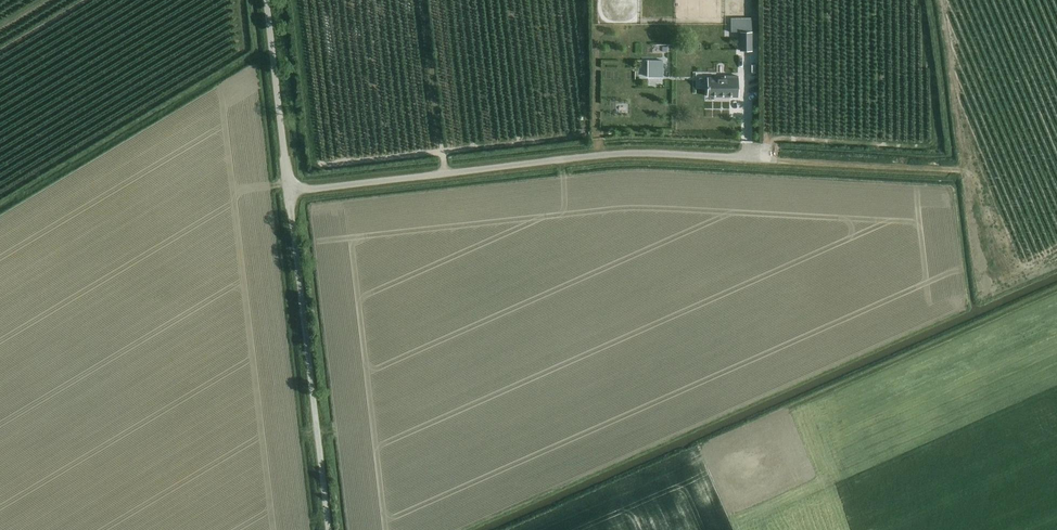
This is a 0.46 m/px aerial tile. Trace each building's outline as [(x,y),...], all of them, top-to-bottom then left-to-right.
[(752,22),(731,22),(731,32),(740,32),(740,50),(752,50),(752,22)] [(663,60),(648,60),(648,77),(662,77),(663,60)] [(725,77),(707,77),(707,78),(707,86),(707,96),(738,96),(738,76),(725,76),(725,77)]
